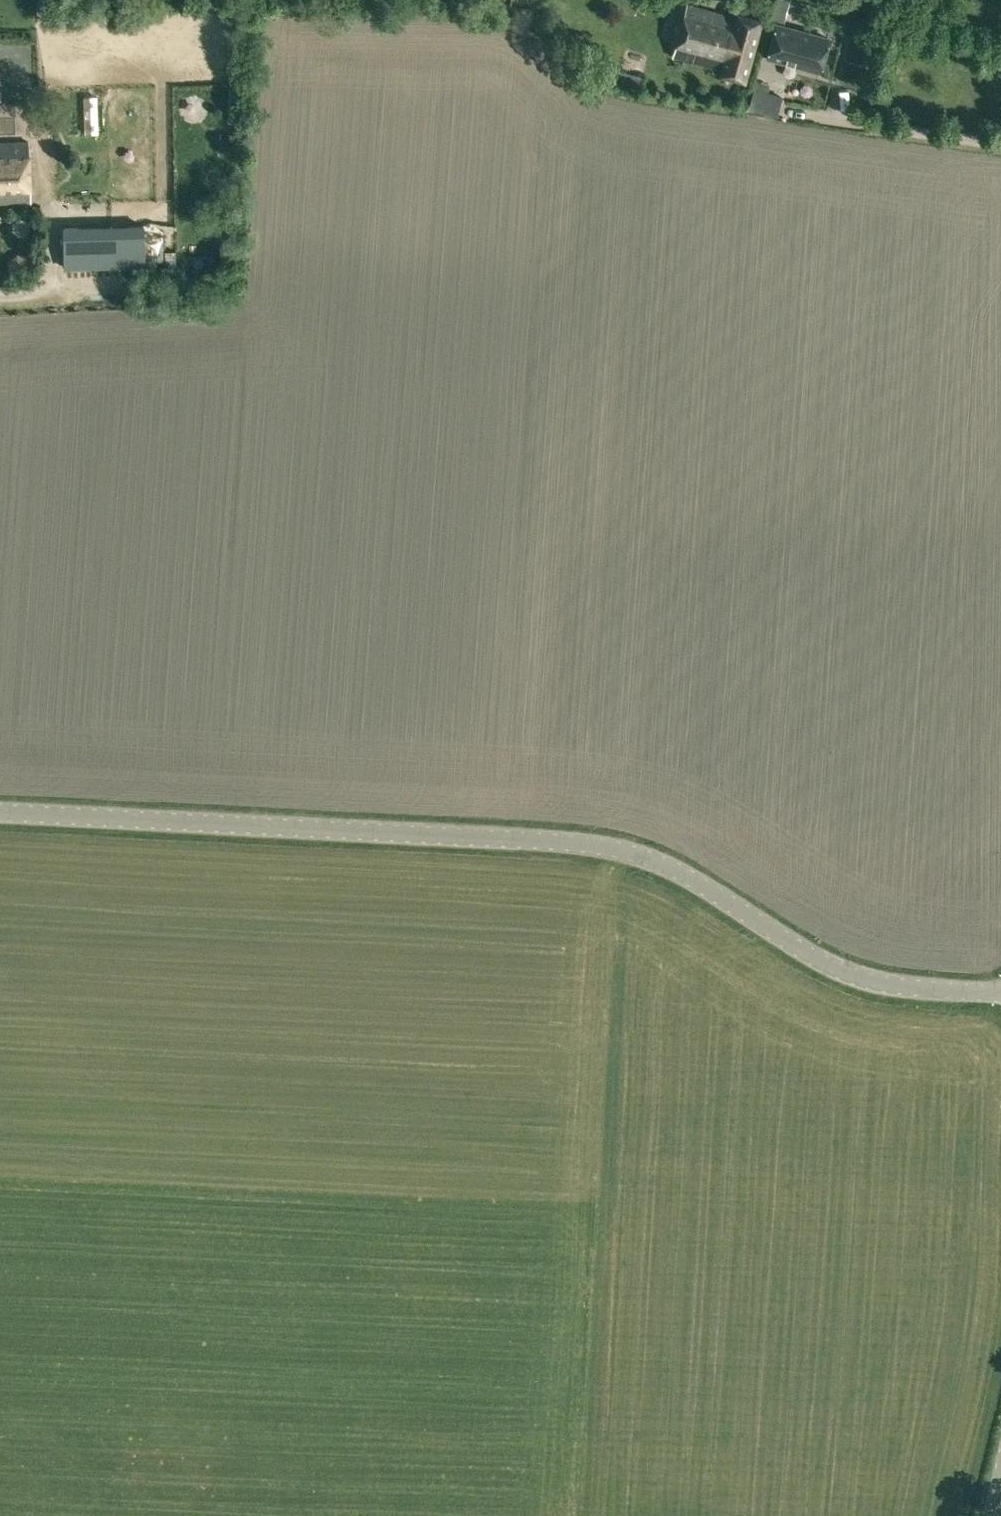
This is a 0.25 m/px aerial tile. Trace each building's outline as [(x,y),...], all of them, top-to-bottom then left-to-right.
[(762,18),(736,11),(735,15),(711,9),(714,0),(688,0),(687,4),(686,4),(672,56),(720,69),(718,74),(744,81),(753,52),(762,18)] [(782,17),(798,18),(799,1),(782,1),(782,17)] [(775,23),(766,55),(820,70),(829,37),(775,23)] [(782,94),(755,87),(749,110),(775,117),(782,94)] [(30,201),(28,140),(0,141),(0,202),(30,201)] [(62,226),(63,268),(145,265),(144,223),(62,226)] [(27,272),(27,256),(17,256),(11,262),(11,272),(27,272)]
